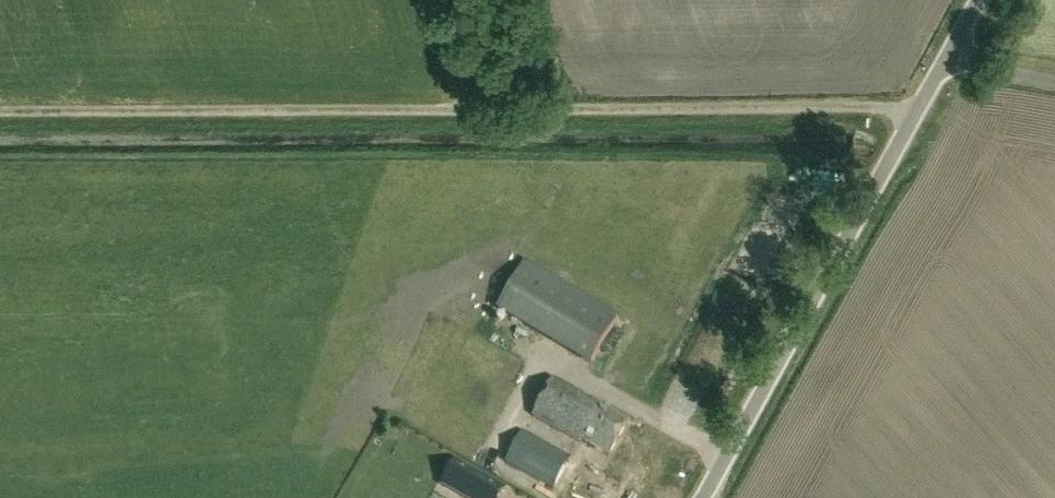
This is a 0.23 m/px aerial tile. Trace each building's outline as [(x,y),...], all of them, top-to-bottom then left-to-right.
[(591,365),(620,316),(525,261),(497,310),(591,365)] [(584,437),(612,453),(612,451),(628,423),(587,401),(572,432),(558,424),(553,434),(579,448),(584,437)] [(554,489),(571,458),(524,432),(507,462),(554,489)] [(467,497),(501,497),(505,490),(487,479),(456,462),(443,485),(467,497)]
